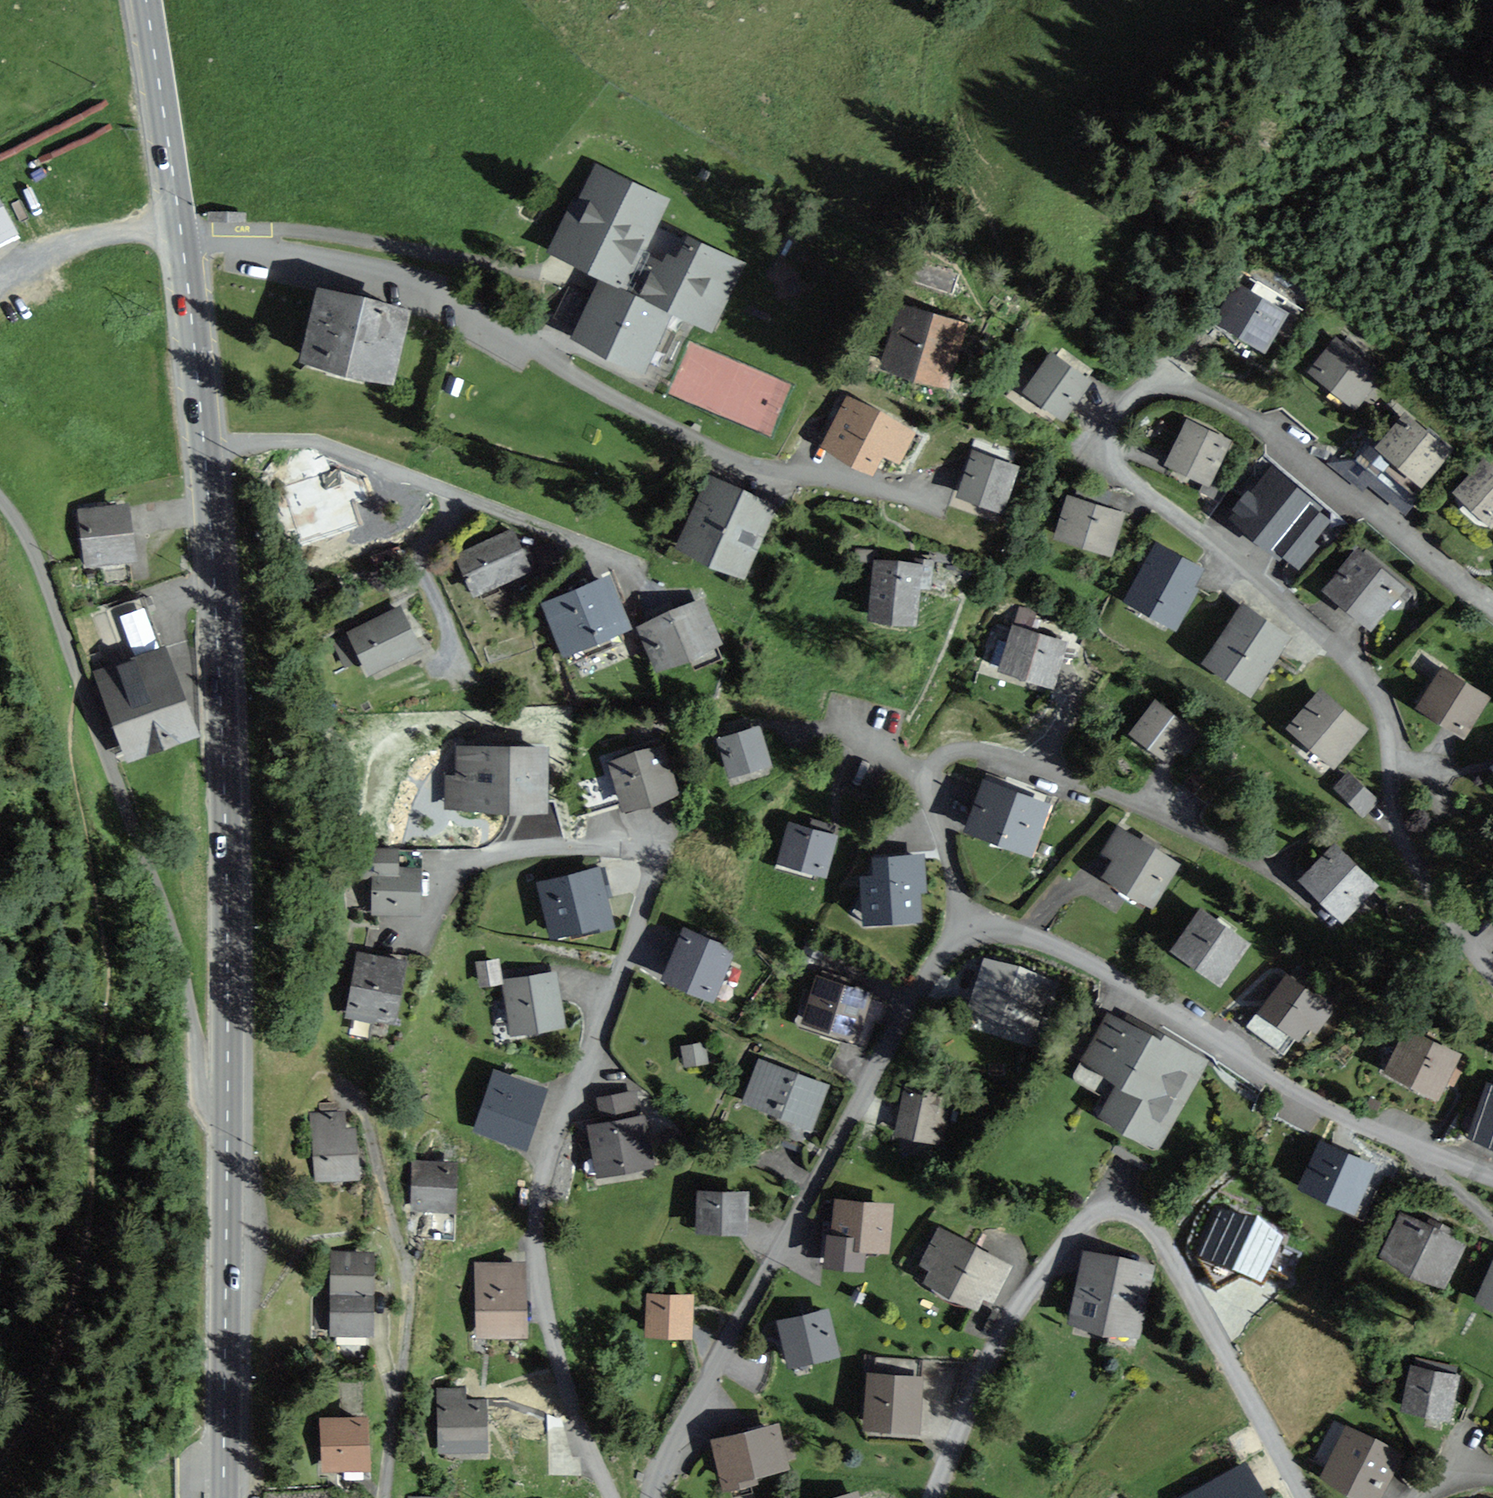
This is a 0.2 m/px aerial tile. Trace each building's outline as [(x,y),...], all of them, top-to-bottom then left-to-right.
[(549,251),(598,276),(620,287),(665,200),(594,164),(549,251)] [(0,205),(0,246),(17,237),(0,205)] [(663,250),(647,281),(639,297),(674,315),(711,334),(747,263),(688,233),(676,257),(663,250)] [(643,374),(674,315),(639,297),(620,287),(598,276),(568,335),(643,374)] [(1288,312),(1235,284),(1213,324),(1267,352),(1288,312)] [(408,311),(317,289),(299,364),(389,386),(408,311)] [(966,322),(897,304),(880,370),(949,388),(966,322)] [(1383,373),(1334,336),(1307,370),(1356,408),(1383,373)] [(1093,382),(1053,352),(1025,389),(1065,419),(1093,382)] [(917,433),(847,398),(822,448),(876,474),(885,456),(901,464),(917,433)] [(1452,454),(1405,412),(1375,446),(1422,488),(1452,454)] [(1232,439),(1187,418),(1165,465),(1210,486),(1232,439)] [(1019,467),(973,452),(958,498),(1004,513),(1019,467)] [(341,496),(323,456),(270,478),(287,519),(341,496)] [(1482,457),(1453,491),(1492,525),(1492,467),(1482,457)] [(777,507),(709,476),(676,549),(745,579),(777,507)] [(1314,516),(1263,476),(1229,518),(1279,558),(1314,516)] [(1127,513),(1067,496),(1055,539),(1115,556),(1127,513)] [(136,562),(128,504),(75,511),(84,570),(136,562)] [(532,573),(512,530),(456,555),(476,598),(532,573)] [(1206,568),(1155,544),(1125,605),(1177,629),(1206,568)] [(1408,588),(1357,548),(1323,591),(1374,631),(1408,588)] [(922,566),(875,562),(870,622),(917,626),(922,566)] [(631,628),(609,576),(541,605),(563,657),(631,628)] [(722,648),(703,601),(636,629),(656,675),(722,648)] [(1292,637),(1243,605),(1203,665),(1252,697),(1292,637)] [(422,651),(401,608),(347,634),(368,677),(422,651)] [(1068,643),(1012,627),(999,673),(1055,689),(1068,643)] [(199,737),(166,647),(92,674),(125,764),(199,737)] [(1491,696),(1441,667),(1418,706),(1468,735),(1491,696)] [(1368,729),(1320,689),(1289,727),(1337,767),(1368,729)] [(1160,754),(1184,724),(1157,703),(1134,732),(1160,754)] [(771,766),(759,727),(717,740),(729,779),(771,766)] [(548,750),(457,746),(456,776),(443,775),(442,810),(545,815),(548,750)] [(663,746),(606,765),(623,815),(680,797),(663,746)] [(1379,800),(1347,773),(1335,787),(1367,814),(1379,800)] [(1050,806),(984,782),(976,804),(966,832),(1032,855),(1050,806)] [(838,836),(789,821),(777,863),(826,877),(838,836)] [(1181,859),(1116,825),(1100,855),(1111,861),(1101,879),(1155,908),(1181,859)] [(920,835),(879,836),(880,869),(921,868),(920,835)] [(1378,887),(1333,843),(1298,879),(1343,923),(1378,887)] [(398,867),(398,851),(361,851),(362,881),(374,881),(374,918),(421,917),(420,867),(398,867)] [(612,924),(599,868),(536,883),(550,940),(612,924)] [(918,872),(862,877),(866,926),(921,921),(918,872)] [(1251,942),(1200,907),(1171,949),(1222,985),(1251,942)] [(736,949),(683,927),(661,979),(714,1001),(736,949)] [(407,963),(357,954),(349,995),(344,994),(340,1014),(396,1024),(407,963)] [(564,1027),(556,973),(502,981),(499,958),(476,962),(480,989),(503,986),(511,1036),(564,1027)] [(1054,982),(984,959),(968,1010),(1038,1033),(1054,982)] [(1329,1004),(1286,973),(1257,1013),(1300,1044),(1329,1004)] [(873,992),(816,975),(800,1027),(857,1044),(873,992)] [(1153,1036),(1110,1012),(1072,1082),(1108,1102),(1098,1118),(1158,1151),(1209,1059),(1157,1030),(1153,1036)] [(1461,1054),(1407,1026),(1384,1072),(1438,1099),(1461,1054)] [(709,1064),(703,1042),(680,1047),(685,1070),(709,1064)] [(827,1084),(758,1059),(741,1106),(811,1131),(827,1084)] [(548,1090),(493,1072),(473,1132),(527,1150),(548,1090)] [(1487,1082),(1468,1138),(1492,1147),(1492,1084),(1487,1082)] [(950,1095),(904,1086),(894,1136),(940,1145),(950,1095)] [(640,1116),(636,1092),(596,1099),(600,1123),(586,1125),(590,1151),(594,1177),(655,1168),(646,1115),(640,1116)] [(346,1130),(345,1113),(311,1115),(314,1185),(360,1183),(357,1129),(346,1130)] [(1378,1166),(1322,1141),(1299,1191),(1355,1216),(1378,1166)] [(456,1241),(457,1163),(410,1162),(409,1240),(456,1241)] [(748,1192),(695,1192),(696,1235),(748,1234),(748,1192)] [(894,1203),(835,1197),(832,1236),(825,1237),(822,1269),(863,1274),(867,1254),(889,1254),(894,1203)] [(1261,1290),(1283,1242),(1215,1211),(1205,1234),(1217,1240),(1206,1265),(1261,1290)] [(1468,1241),(1401,1211),(1378,1262),(1445,1292),(1468,1241)] [(1013,1264),(938,1228),(918,1269),(927,1273),(921,1284),(977,1311),(984,1298),(994,1303),(1013,1264)] [(1156,1267),(1083,1251),(1068,1324),(1140,1339),(1156,1267)] [(372,1338),(372,1253),(329,1253),(329,1338),(372,1338)] [(529,1339),(529,1264),(477,1263),(476,1339),(529,1339)] [(1476,1302),(1492,1309),(1492,1265),(1476,1302)] [(694,1296),(646,1295),(645,1339),(693,1341),(694,1296)] [(829,1308),(777,1320),(789,1369),(841,1357),(829,1308)] [(1458,1373),(1409,1365),(1401,1411),(1449,1419),(1458,1373)] [(923,1374),(867,1373),(865,1431),(921,1433),(923,1374)] [(465,1401),(465,1389),(436,1390),(437,1453),(488,1452),(487,1401),(465,1401)] [(370,1473),(369,1420),(319,1421),(320,1474),(370,1473)] [(1349,1426),(1324,1480),(1363,1497),(1383,1497),(1404,1452),(1349,1426)] [(783,1441),(780,1427),(723,1438),(712,1440),(722,1492),(757,1485),(755,1478),(789,1471),(787,1461),(795,1459),(791,1440),(783,1441)] [(1250,1463),(1186,1497),(1269,1497),(1250,1463)]
